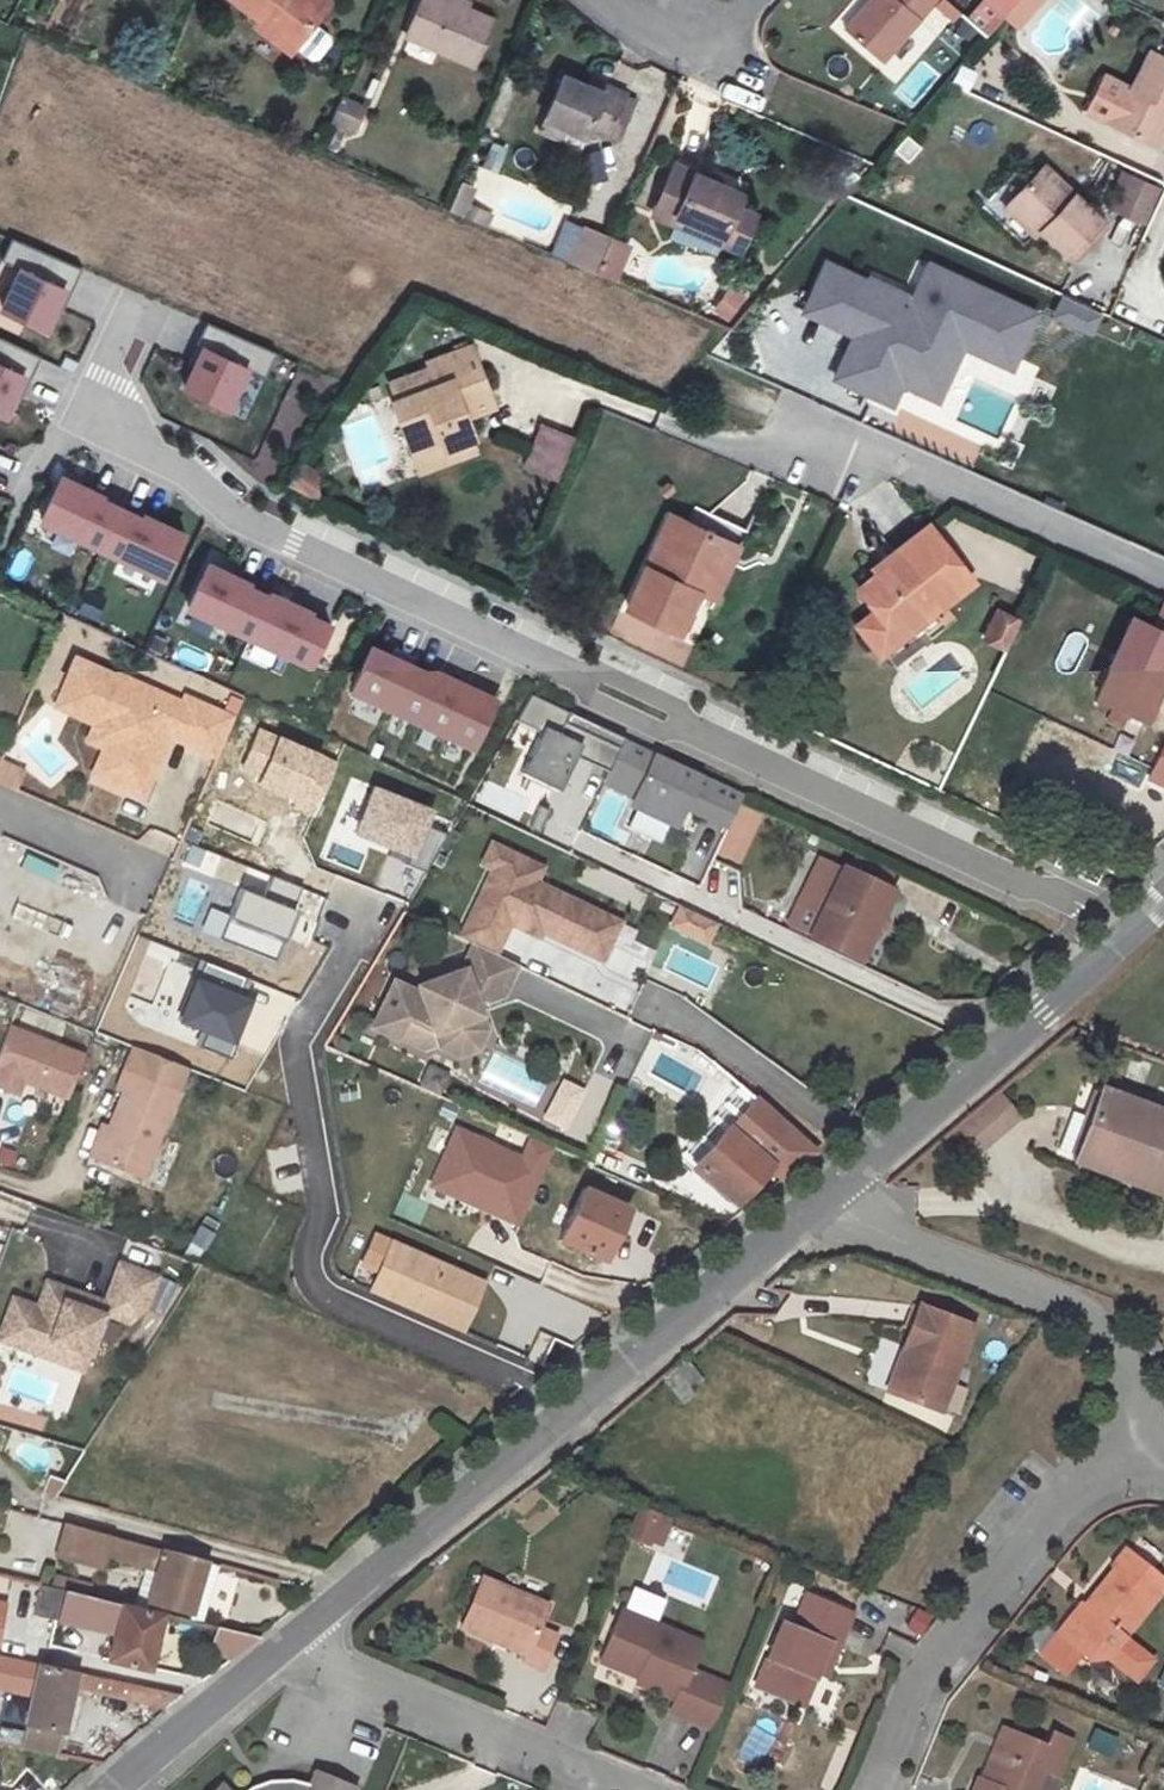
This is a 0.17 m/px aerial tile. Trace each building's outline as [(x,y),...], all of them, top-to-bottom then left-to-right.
[(289,37),(315,0),(233,0),(289,37)] [(402,28),(468,54),(486,13),(467,4),(454,0),(413,0),(402,28)] [(830,18),(868,50),(910,0),(846,0),(830,18)] [(984,14),(997,0),(968,0),(984,14)] [(1142,52),(1123,92),(1113,88),(1096,127),(1139,147),(1156,107),(1163,111),(1163,62),(1142,52)] [(580,72),(559,62),(541,105),(581,123),(584,113),(606,121),(624,77),(585,63),(580,72)] [(356,94),(336,83),(325,107),(345,118),(356,94)] [(645,204),(667,213),(673,199),(714,217),(710,231),(733,241),(748,202),(729,191),(734,173),(669,145),(645,204)] [(1096,220),(1037,168),(1005,204),(1063,257),(1096,220)] [(1152,187),(1123,174),(1108,208),(1135,221),(1152,187)] [(667,213),(710,231),(714,217),(673,199),(667,213)] [(589,267),(602,235),(580,226),(567,258),(589,267)] [(605,274),(618,242),(602,235),(589,267),(605,274)] [(21,249),(3,318),(59,332),(77,263),(21,249)] [(849,336),(830,385),(992,447),(998,433),(1011,397),(973,383),(981,363),(1015,376),(1041,308),(923,263),(912,293),(823,259),(800,317),(849,336)] [(710,312),(731,324),(747,297),(726,285),(710,312)] [(1062,295),(1050,319),(1093,339),(1104,315),(1062,295)] [(252,370),(267,375),(275,348),(208,327),(203,342),(256,358),(252,370)] [(190,395),(238,412),(258,354),(210,337),(190,395)] [(38,355),(0,340),(0,414),(14,419),(38,355)] [(507,394),(488,346),(445,361),(447,367),(454,382),(414,397),(409,399),(430,453),(461,442),(465,450),(488,442),(492,440),(483,418),(478,405),(507,394)] [(409,382),(414,397),(454,382),(447,367),(409,382)] [(512,407),(507,394),(478,405),(483,418),(512,407)] [(523,468),(560,482),(576,436),(539,423),(523,468)] [(491,451),(488,442),(465,450),(461,442),(430,453),(437,469),(491,451)] [(318,467),(303,486),(332,502),(331,474),(318,467)] [(173,581),(194,529),(60,474),(38,526),(173,581)] [(725,536),(674,512),(630,607),(681,631),(700,590),(695,586),(705,565),(712,567),(725,536)] [(930,526),(893,556),(898,562),(879,577),(860,591),(877,612),(892,631),(929,600),(939,613),(974,583),(930,526)] [(743,544),(725,536),(712,567),(705,565),(695,586),(700,590),(718,598),(743,544)] [(874,571),(879,577),(898,562),(893,556),(874,571)] [(205,563),(185,615),(321,667),(341,614),(205,563)] [(1097,700),(1148,723),(1163,688),(1163,689),(1163,599),(1152,622),(1135,615),(1097,700)] [(882,659),(939,613),(929,600),(892,631),(877,612),(857,629),(882,659)] [(999,612),(987,639),(1009,649),(1021,622),(999,612)] [(374,640),(343,712),(382,729),(383,728),(403,737),(411,720),(480,750),(503,696),(374,640)] [(182,705),(77,659),(60,697),(88,710),(96,691),(116,700),(106,723),(114,744),(119,746),(104,781),(143,798),(169,738),(217,759),(234,720),(185,699),(182,705)] [(60,697),(55,709),(95,726),(87,742),(104,750),(93,776),(104,781),(119,746),(114,744),(106,723),(116,700),(96,691),(88,710),(60,697)] [(578,754),(610,767),(618,748),(544,719),(521,776),(563,793),(578,754)] [(616,840),(647,746),(622,738),(590,831),(616,840)] [(1159,740),(1155,751),(1163,754),(1163,743),(1159,740)] [(709,857),(741,869),(764,811),(743,803),(748,789),(655,752),(625,826),(671,844),(684,812),(697,817),(676,872),(700,881),(709,857)] [(1163,781),(1163,756),(1155,777),(1163,781)] [(28,855),(23,867),(55,880),(59,868),(28,855)] [(850,878),(825,930),(875,954),(899,899),(850,878)] [(709,947),(721,923),(679,903),(667,927),(709,947)] [(825,930),(821,940),(871,961),(875,954),(825,930)] [(514,967),(472,947),(460,974),(418,988),(415,995),(393,984),(372,1029),(395,1040),(397,1036),(405,1019),(434,1033),(438,1045),(439,1049),(457,1057),(474,1051),(483,1032),(474,1007),(500,998),(514,967)] [(405,1019),(397,1036),(425,1050),(438,1045),(434,1033),(405,1019)] [(0,1051),(0,1088),(25,1095),(27,1088),(73,1100),(86,1046),(6,1026),(0,1051)] [(179,1091),(125,1071),(117,1089),(124,1092),(109,1127),(96,1159),(143,1177),(179,1091)] [(1095,1151),(1163,1180),(1163,1095),(1124,1079),(1112,1109),(1095,1102),(1080,1139),(1097,1146),(1095,1151)] [(565,1088),(557,1106),(574,1113),(582,1095),(565,1088)] [(819,1152),(752,1097),(722,1127),(732,1135),(699,1171),(730,1197),(766,1167),(785,1183),(819,1152)] [(557,1106),(550,1121),(566,1129),(574,1113),(557,1106)] [(426,1186),(524,1225),(553,1151),(456,1113),(426,1186)] [(109,1127),(102,1125),(89,1156),(96,1159),(109,1127)] [(629,1209),(586,1189),(563,1239),(605,1259),(629,1209)] [(202,1215),(187,1256),(202,1262),(217,1221),(202,1215)] [(398,1244),(378,1237),(369,1256),(389,1264),(398,1244)] [(486,1282),(398,1244),(389,1264),(388,1267),(379,1287),(466,1325),(486,1282)] [(41,1309),(17,1301),(3,1342),(28,1351),(34,1335),(91,1355),(106,1315),(130,1324),(148,1308),(158,1278),(121,1266),(108,1305),(93,1299),(85,1303),(81,1295),(50,1284),(41,1309)] [(916,1295),(900,1336),(910,1341),(893,1386),(938,1402),(972,1315),(916,1295)] [(1156,1337),(1163,1348),(1163,1330),(1156,1337)] [(34,1335),(28,1351),(85,1372),(91,1355),(34,1335)] [(881,1382),(893,1386),(910,1341),(900,1336),(881,1382)] [(664,1508),(642,1499),(630,1528),(652,1536),(653,1532),(664,1508)] [(664,1508),(653,1532),(664,1537),(675,1513),(664,1508)] [(109,1534),(67,1523),(59,1552),(101,1563),(103,1554),(109,1534)] [(206,1559),(109,1534),(103,1554),(155,1567),(146,1603),(191,1615),(206,1559)] [(1072,1614),(1088,1627),(1079,1638),(1096,1652),(1114,1650),(1163,1588),(1163,1567),(1131,1541),(1118,1557),(1121,1560),(1097,1588),(1103,1593),(1095,1602),(1090,1598),(1087,1595),(1072,1614)] [(545,1598),(478,1573),(459,1624),(494,1637),(496,1632),(505,1636),(508,1642),(525,1648),(523,1654),(542,1662),(554,1628),(536,1622),(545,1598)] [(854,1603),(809,1583),(796,1616),(784,1611),(756,1677),(804,1697),(819,1662),(831,1632),(840,1636),(854,1603)] [(43,1585),(36,1611),(53,1615),(59,1589),(43,1585)] [(1103,1593),(1097,1588),(1090,1598),(1095,1602),(1103,1593)] [(61,1590),(56,1616),(113,1630),(106,1660),(146,1670),(159,1614),(61,1590)] [(700,1631),(620,1601),(603,1646),(642,1661),(640,1668),(638,1673),(677,1688),(672,1701),(691,1708),(693,1705),(707,1665),(690,1659),(700,1631)] [(1088,1627),(1072,1614),(1063,1626),(1079,1638),(1088,1627)] [(233,1659),(260,1638),(217,1627),(210,1653),(233,1659)] [(840,1636),(831,1632),(819,1662),(828,1666),(840,1636)] [(642,1661),(603,1646),(600,1653),(640,1668),(642,1661)] [(38,1664),(17,1660),(9,1692),(30,1696),(38,1664)] [(30,1696),(16,1748),(55,1756),(72,1687),(167,1707),(182,1696),(38,1664),(30,1696)] [(707,1669),(693,1705),(712,1712),(726,1676),(707,1669)] [(776,1767),(794,1727),(758,1711),(740,1750),(776,1767)] [(1031,1730),(1017,1725),(1009,1746),(1022,1751),(1031,1730)] [(1031,1730),(1022,1751),(1009,1746),(996,1776),(987,1773),(983,1771),(976,1789),(1036,1789),(1047,1763),(1062,1769),(1076,1734),(1057,1726),(1052,1739),(1031,1730)] [(1111,1754),(1119,1736),(1095,1726),(1087,1744),(1111,1754)] [(1009,1746),(999,1742),(987,1773),(996,1776),(1009,1746)] [(247,1780),(235,1767),(211,1789),(361,1789),(369,1770),(331,1755),(325,1766),(306,1761),(283,1763),(286,1771),(273,1779),(267,1772),(247,1780)] [(283,1763),(267,1772),(273,1779),(286,1771),(283,1763)]
